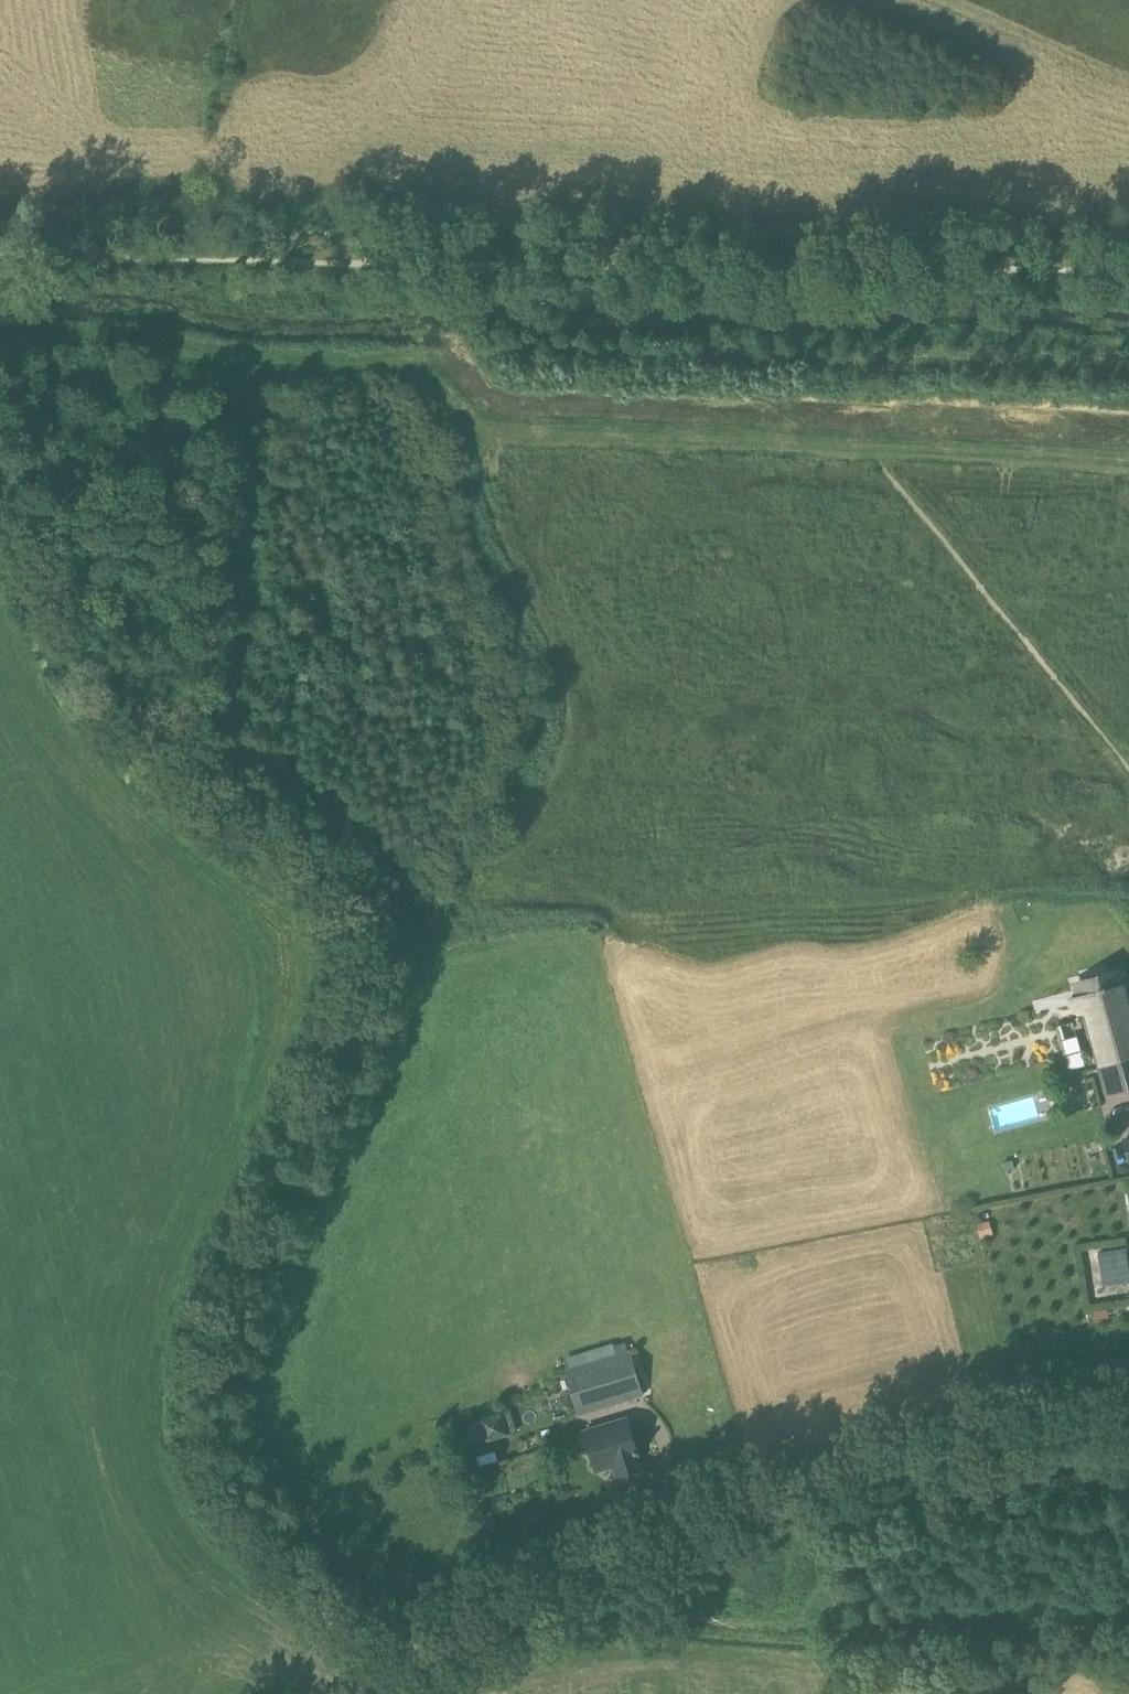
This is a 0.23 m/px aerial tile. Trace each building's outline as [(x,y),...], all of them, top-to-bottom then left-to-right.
[(1074,981),(1078,996),(1070,998),(1081,1016),(1086,1015),(1108,1096),(1128,1090),(1128,972),(1128,967),(1074,981)] [(1108,1251),(1118,1270),(1128,1264),(1128,1255),(1123,1243),(1108,1251)] [(1102,1272),(1104,1286),(1128,1283),(1128,1268),(1102,1272)] [(580,1412),(644,1395),(632,1352),(569,1369),(580,1412)] [(508,1434),(517,1431),(511,1412),(502,1415),(502,1413),(480,1420),(480,1421),(471,1424),(477,1443),(486,1441),(486,1442),(508,1435),(508,1434)] [(616,1476),(643,1469),(628,1417),(585,1430),(596,1472),(614,1466),(616,1476)]
